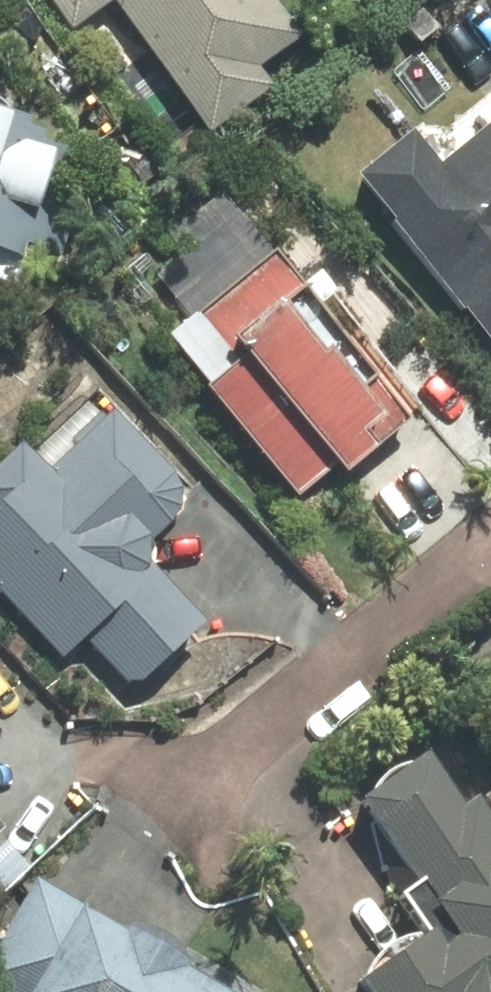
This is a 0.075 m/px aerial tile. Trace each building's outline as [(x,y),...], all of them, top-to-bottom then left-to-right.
[(70,32),(112,2),(208,137),(273,90),(258,69),(301,38),(274,0),(48,0),(70,32)] [(39,266),(74,133),(0,114),(0,255),(39,266)] [(355,179),(490,349),(490,124),(438,167),(412,134),(355,179)] [(298,281),(226,194),(141,263),(189,322),(162,344),(302,514),(427,413),(310,271),(298,281)] [(64,659),(80,643),(113,678),(182,613),(136,564),(197,507),(143,449),(117,473),(85,439),(48,473),(22,446),(0,467),(0,591),(64,659)] [(442,741),(357,800),(443,923),(356,984),(362,991),(490,991),(490,812),(442,741)] [(11,831),(0,819),(0,841),(11,831)] [(34,882),(0,941),(0,991),(227,991),(34,882)]
